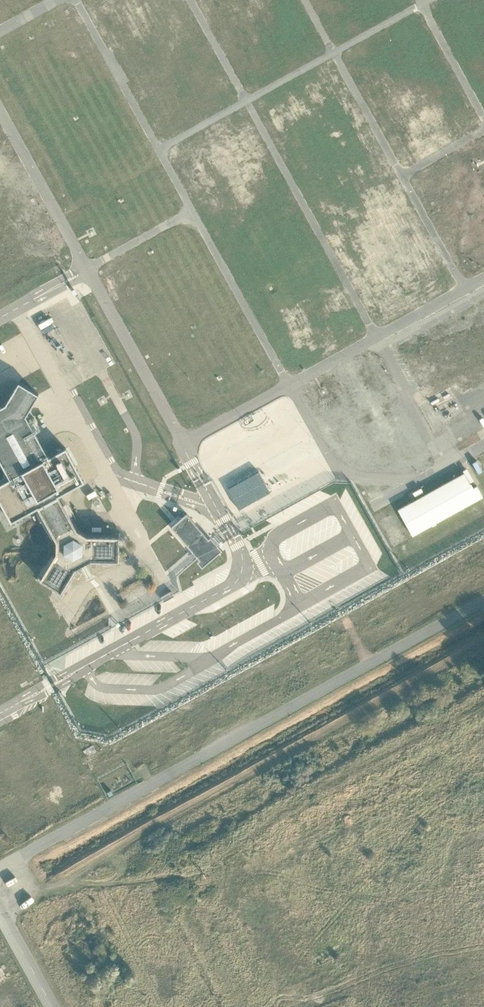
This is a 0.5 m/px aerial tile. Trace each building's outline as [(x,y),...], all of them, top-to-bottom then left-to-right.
[(320,12),(344,1),(343,0),(315,0),(320,12)] [(0,259),(0,292),(57,264),(43,237),(0,259)] [(123,306),(147,297),(132,261),(108,270),(123,306)] [(396,341),(424,398),(459,381),(463,390),(483,380),(483,298),(396,341)] [(6,403),(0,406),(0,460),(10,478),(0,483),(0,501),(10,520),(38,505),(57,495),(83,480),(65,448),(49,457),(24,416),(38,391),(19,380),(6,403)] [(405,407),(399,394),(387,399),(394,412),(405,407)] [(410,438),(416,452),(428,447),(422,433),(410,438)] [(464,474),(398,510),(413,536),(483,497),(478,486),(472,489),(464,474)] [(99,496),(93,485),(83,490),(89,501),(99,496)] [(77,530),(57,495),(38,505),(59,541),(59,554),(43,580),(63,591),(76,568),(91,559),(120,559),(120,538),(88,537),(77,530)] [(208,541),(187,516),(173,528),(201,561),(199,564),(203,569),(222,552),(210,539),(208,541)] [(422,563),(404,572),(409,581),(425,572),(423,570),(425,569),(422,563)]
